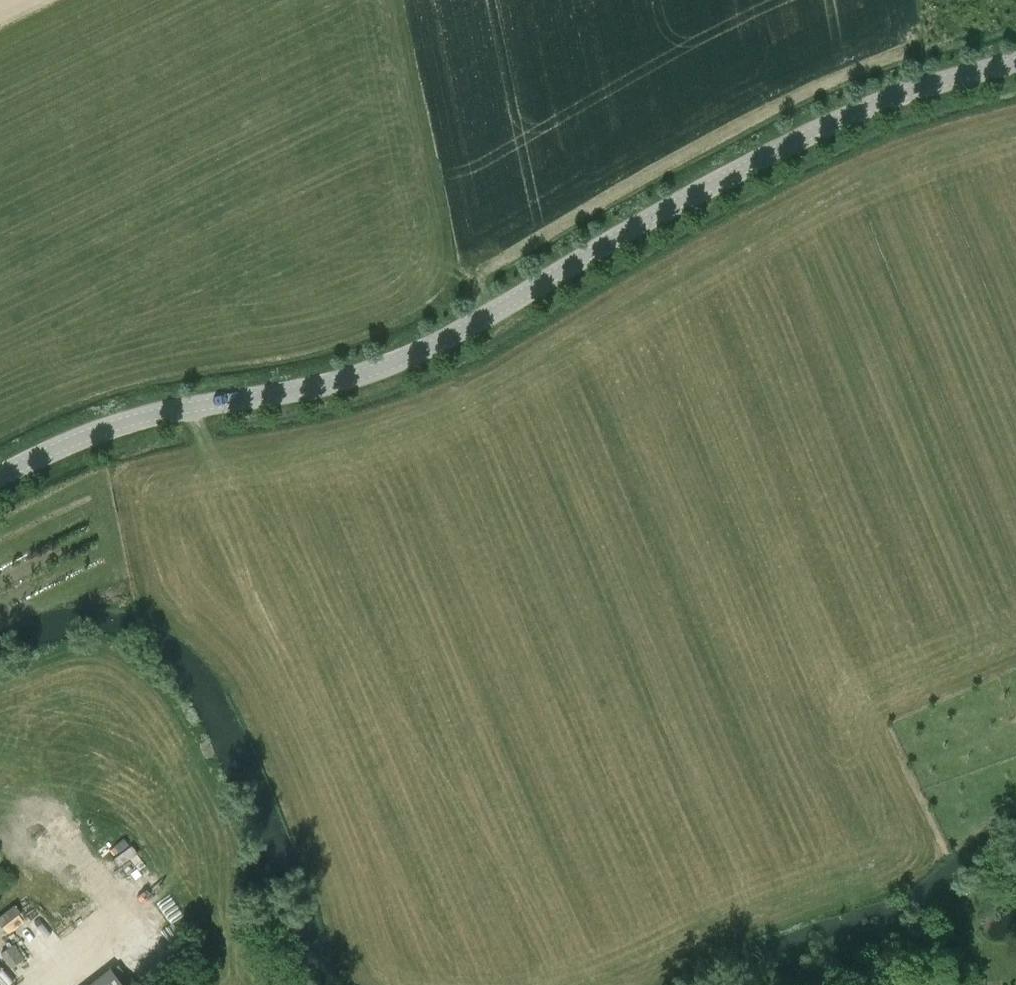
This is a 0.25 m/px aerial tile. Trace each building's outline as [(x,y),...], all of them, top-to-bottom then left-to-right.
[(6,930),(13,939),(20,933),(26,940),(46,924),(34,908),(6,930)] [(14,944),(3,952),(13,967),(25,959),(14,944)] [(119,978),(126,973),(120,964),(112,970),(110,968),(88,984),(124,984),(119,978)]
